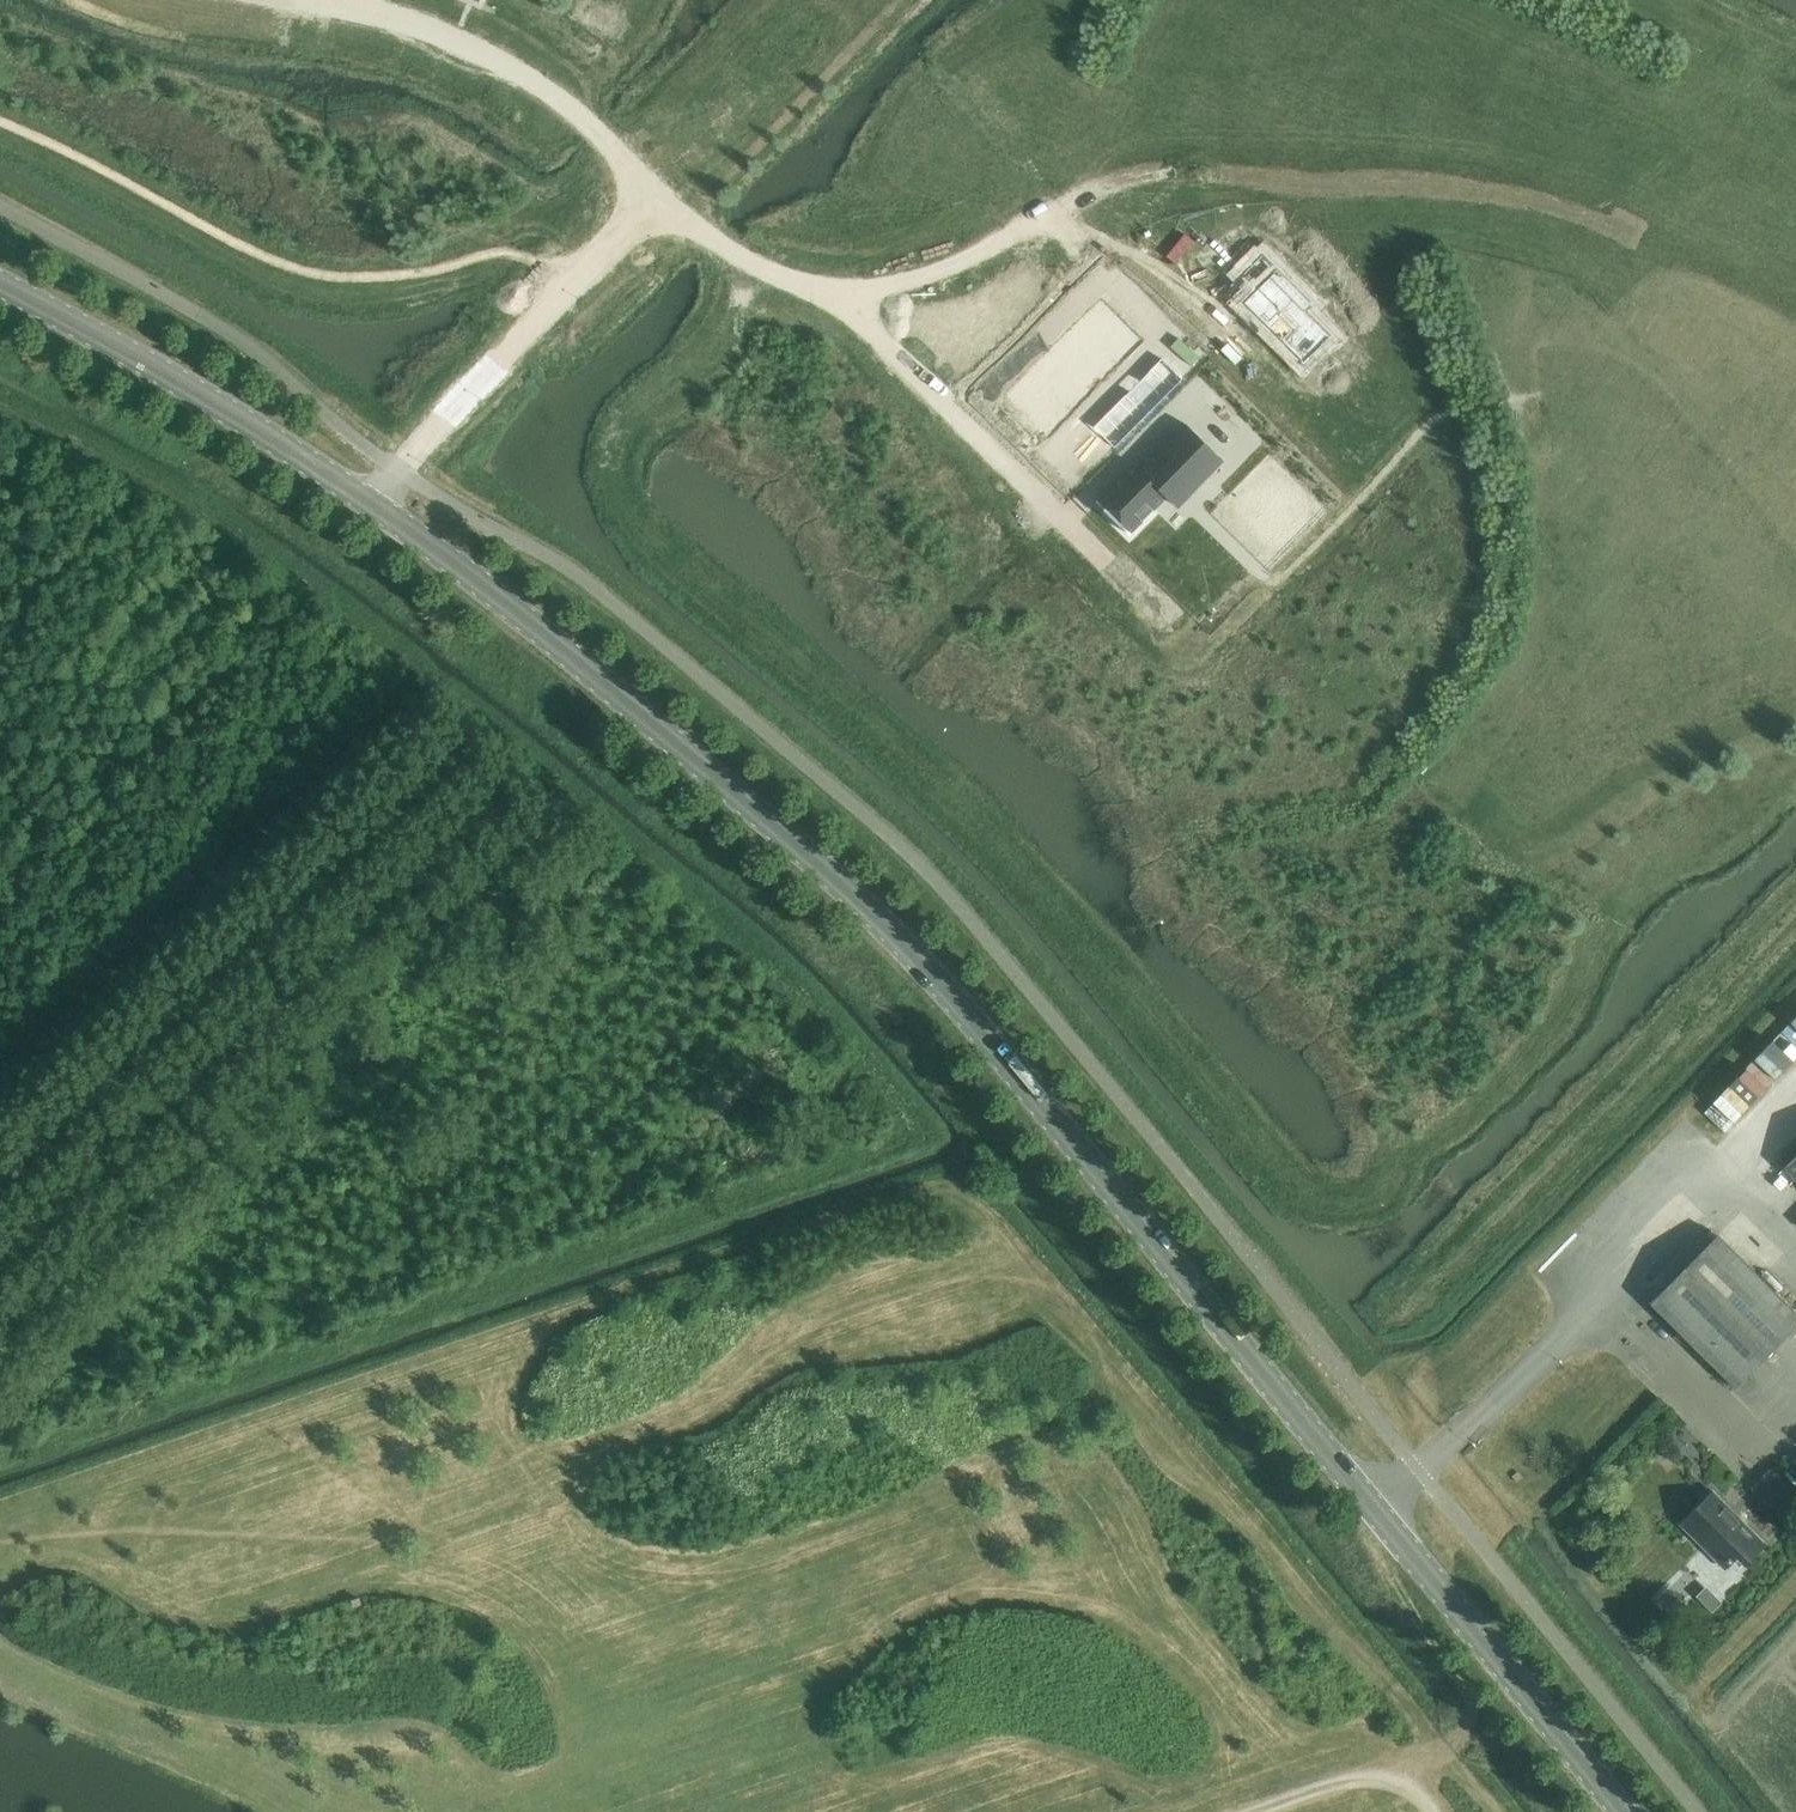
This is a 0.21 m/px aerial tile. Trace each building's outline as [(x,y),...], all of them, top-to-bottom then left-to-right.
[(1099,501),(1097,503),(1131,535),(1132,534),(1131,533),(1167,497),(1181,482),(1193,493),(1225,461),(1187,424),(1142,471),(1135,465),(1099,502),(1099,501)] [(1784,1167),(1795,1180),(1795,1155),(1784,1167)] [(1795,1325),(1795,1315),(1716,1236),(1650,1304),(1734,1387),(1795,1325)] [(1773,1466),(1764,1475),(1786,1497),(1794,1488),(1773,1466)] [(1743,1565),(1764,1544),(1712,1492),(1699,1504),(1703,1508),(1697,1514),(1696,1513),(1682,1526),(1724,1567),(1734,1556),(1743,1565)] [(1785,1531),(1793,1539),(1795,1536),(1795,1520),(1785,1531)]
